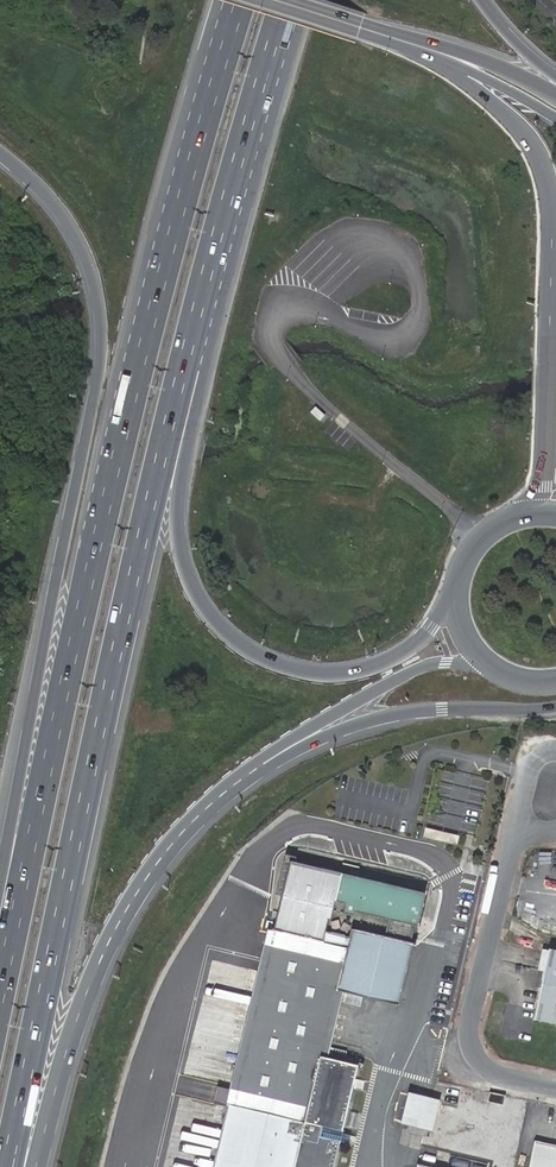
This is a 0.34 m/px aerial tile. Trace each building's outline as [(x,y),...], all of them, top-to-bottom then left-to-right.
[(354,1066),(320,1057),(337,990),(396,1005),(422,896),(286,862),(214,1166),(330,1166),(354,1066)] [(555,1025),(555,951),(549,949),(534,1020),(555,1025)] [(430,1130),(438,1098),(406,1090),(399,1122),(430,1130)] [(504,1096),(489,1093),(487,1103),(502,1106),(504,1096)] [(535,1143),(530,1166),(555,1166),(555,1147),(535,1143)]
